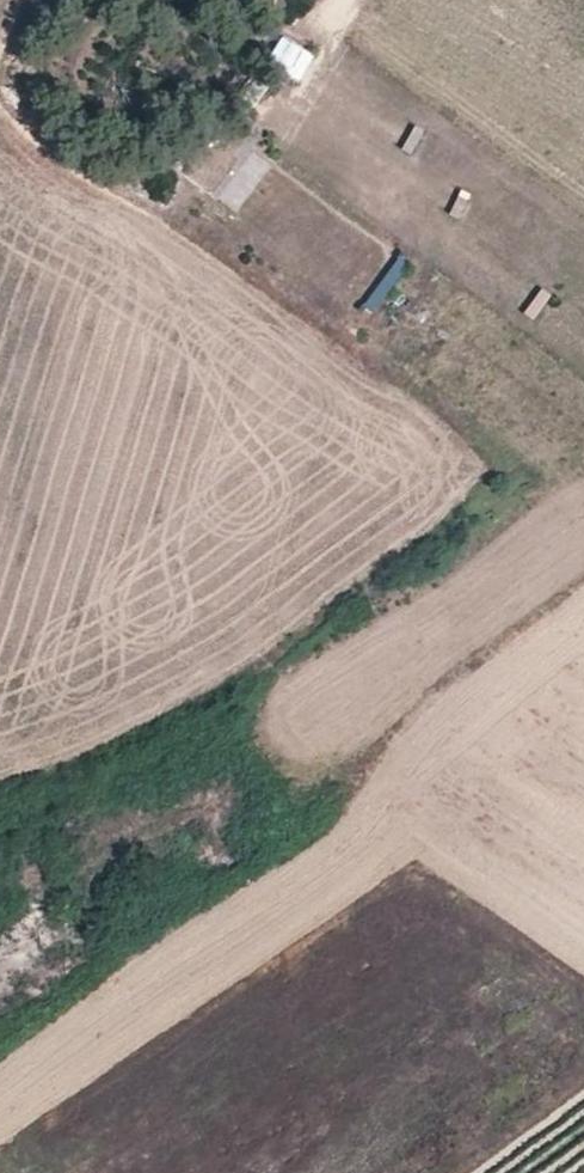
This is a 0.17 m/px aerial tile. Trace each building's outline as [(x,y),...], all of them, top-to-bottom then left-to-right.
[(274,164),(253,147),(216,194),(237,212),(274,164)] [(523,310),(532,322),(555,304),(546,292),(523,310)]
